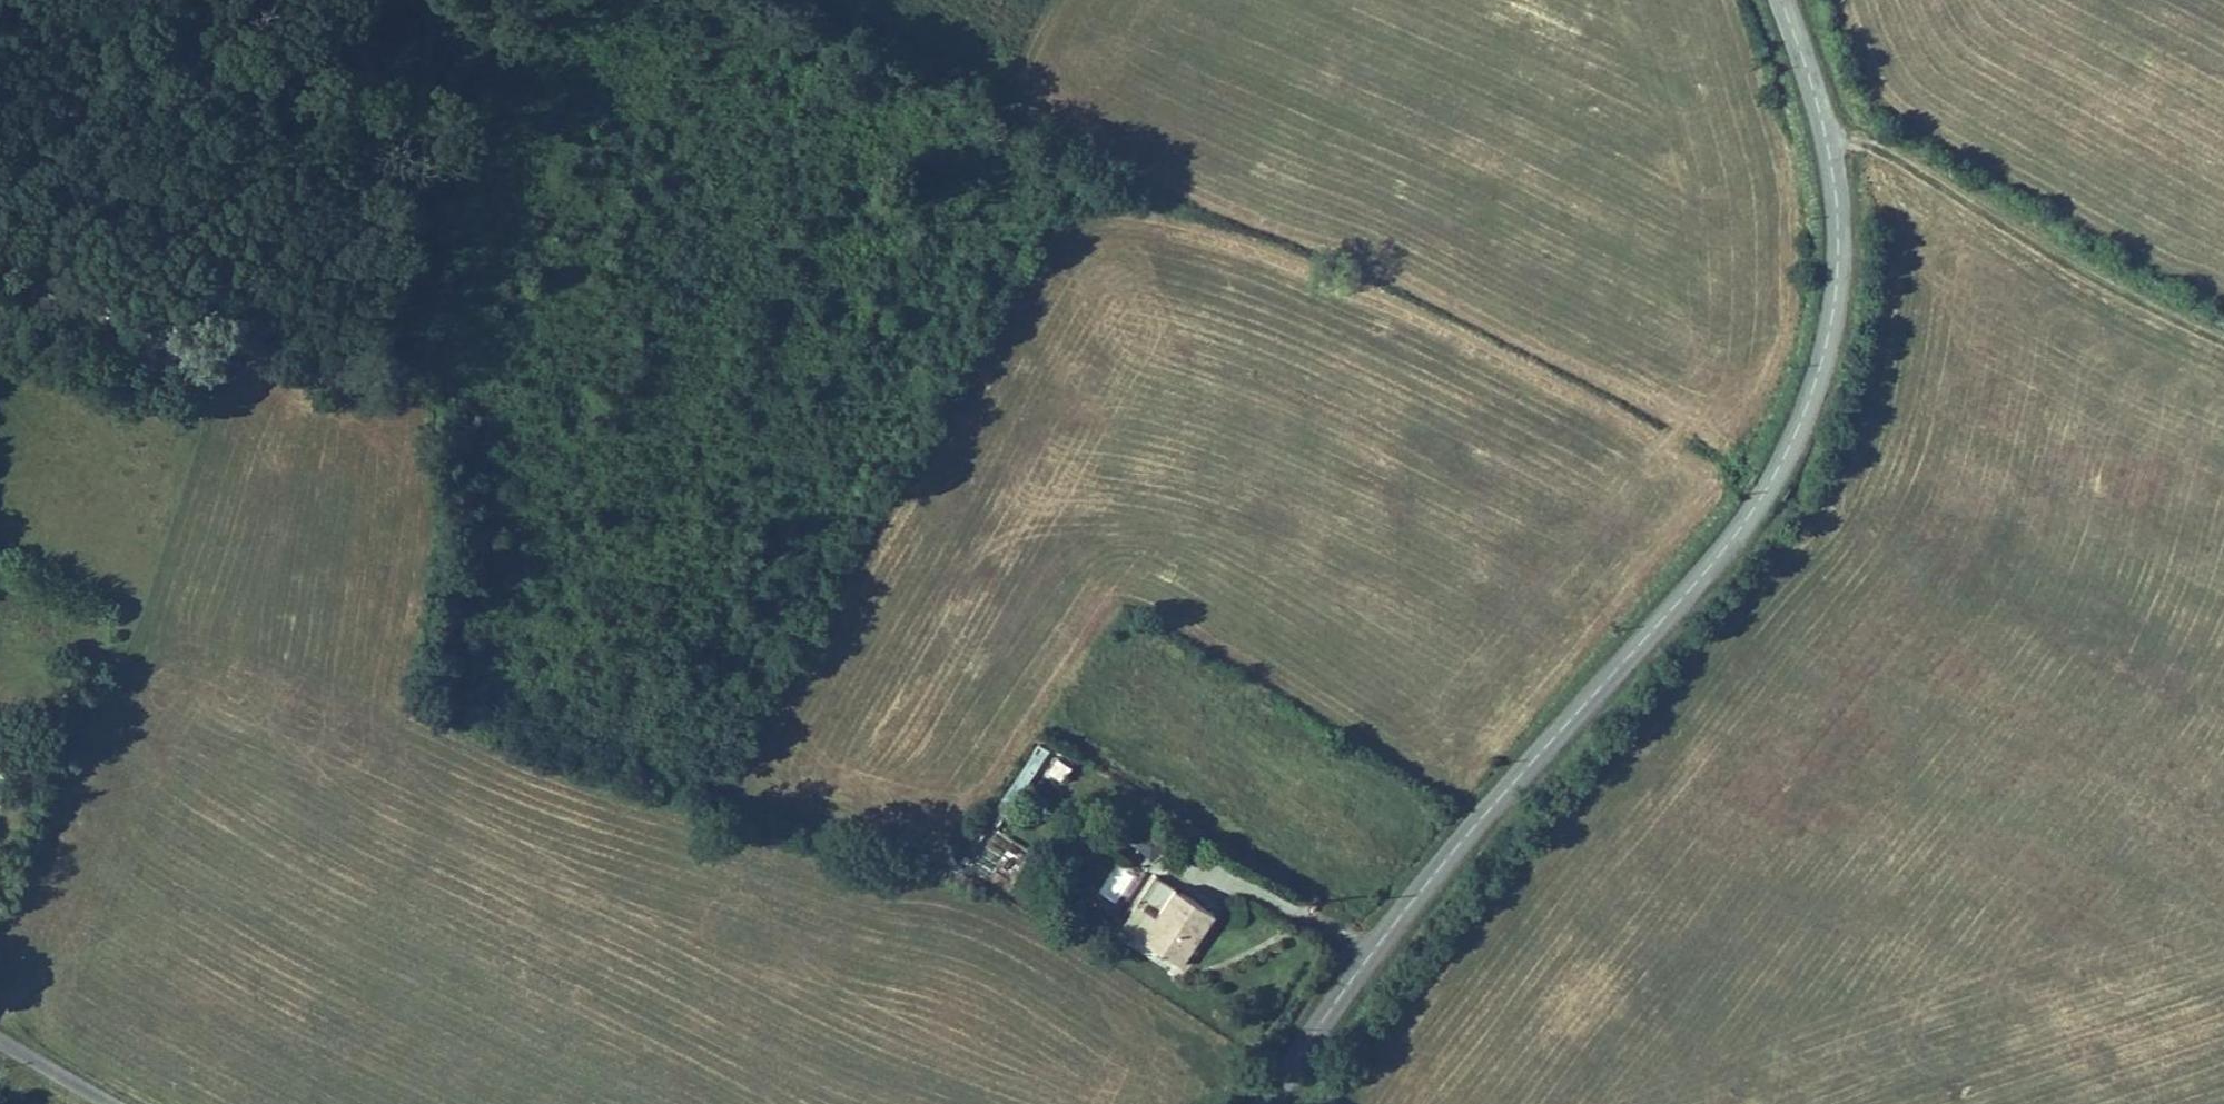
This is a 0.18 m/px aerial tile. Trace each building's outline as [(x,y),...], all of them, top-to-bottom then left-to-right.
[(1025,766),(1043,773),(1051,748),(1034,742),(1025,766)] [(1063,782),(1070,763),(1052,755),(1045,774),(1063,782)] [(1114,858),(1093,893),(1120,909),(1141,874),(1114,858)] [(1228,925),(1171,887),(1152,916),(1173,929),(1157,954),(1194,978),(1228,925)]
